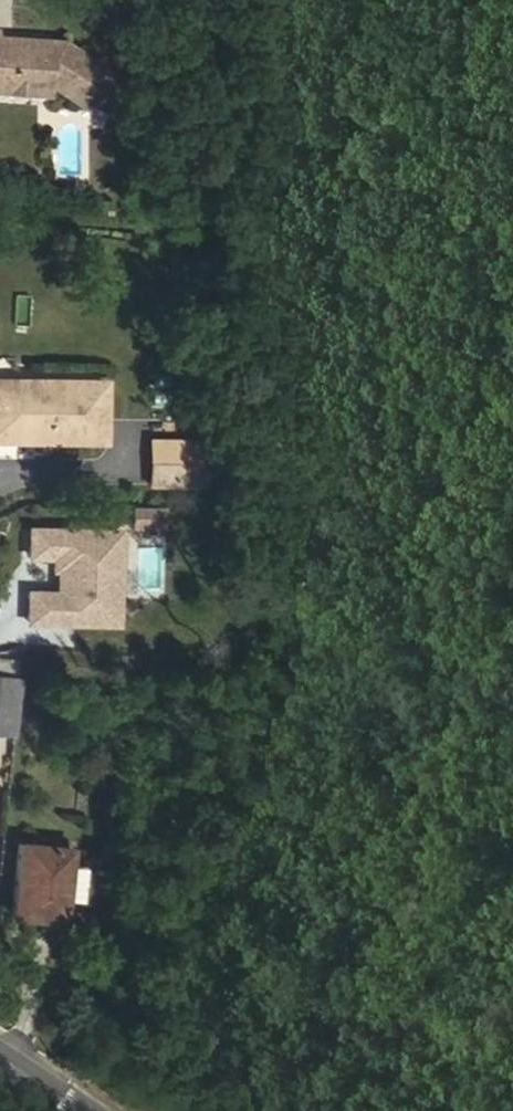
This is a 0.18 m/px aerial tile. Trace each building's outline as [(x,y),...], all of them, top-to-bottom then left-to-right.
[(63,41),(0,37),(0,78),(58,82),(57,87),(87,107),(90,103),(104,112),(122,86),(108,77),(110,73),(63,41)] [(58,82),(0,78),(0,91),(57,94),(57,87),(58,82)] [(102,380),(44,379),(44,388),(0,388),(0,439),(102,440),(102,380)] [(44,379),(0,379),(0,388),(44,388),(44,379)] [(202,485),(203,440),(150,439),(150,461),(172,461),(171,484),(202,485)] [(171,484),(172,461),(150,461),(149,484),(171,484)] [(17,679),(0,678),(0,733),(11,734),(17,679)] [(66,867),(67,847),(18,843),(11,915),(60,920),(63,895),(66,867)] [(76,896),(79,869),(66,867),(63,895),(76,896)]
